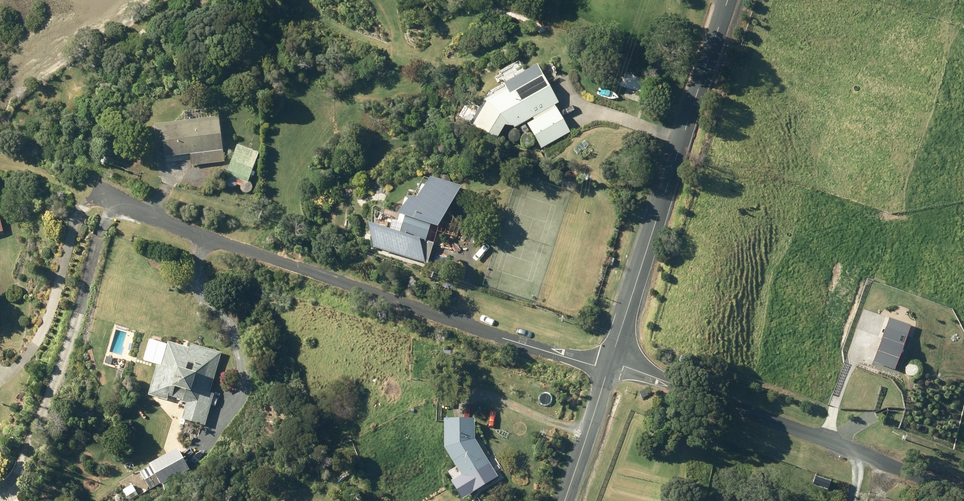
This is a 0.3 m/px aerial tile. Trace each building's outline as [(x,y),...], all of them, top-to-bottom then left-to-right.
[(155,43),(143,30),(133,40),(145,52),(155,43)] [(531,118),(532,120),(525,124),(540,149),(569,132),(554,105),(557,103),(535,65),(501,85),(504,89),(480,103),(466,126),(493,142),(502,127),(512,127),(513,128),(531,118)] [(219,117),(154,125),(157,148),(164,148),(165,158),(191,155),(193,166),(225,162),(219,117)] [(259,153),(237,144),(226,173),(248,182),(259,153)] [(397,234),(362,225),(370,249),(426,264),(431,243),(425,241),(429,227),(435,228),(458,188),(422,178),(409,200),(407,200),(394,216),(402,218),(397,234)] [(873,362),(895,369),(911,325),(890,317),(873,362)] [(155,364),(146,394),(165,399),(166,395),(179,399),(179,401),(185,402),(180,418),(204,425),(213,393),(208,392),(220,352),(188,343),(187,347),(166,341),(165,345),(152,341),(146,361),(155,364)] [(498,476),(475,435),(475,416),(443,417),(444,446),(461,474),(450,480),(462,499),(498,476)] [(150,474),(142,478),(144,482),(137,486),(142,494),(149,490),(149,489),(158,484),(188,469),(176,447),(144,464),(150,474)] [(122,486),(124,488),(121,490),(127,500),(138,495),(130,482),(122,486)]
